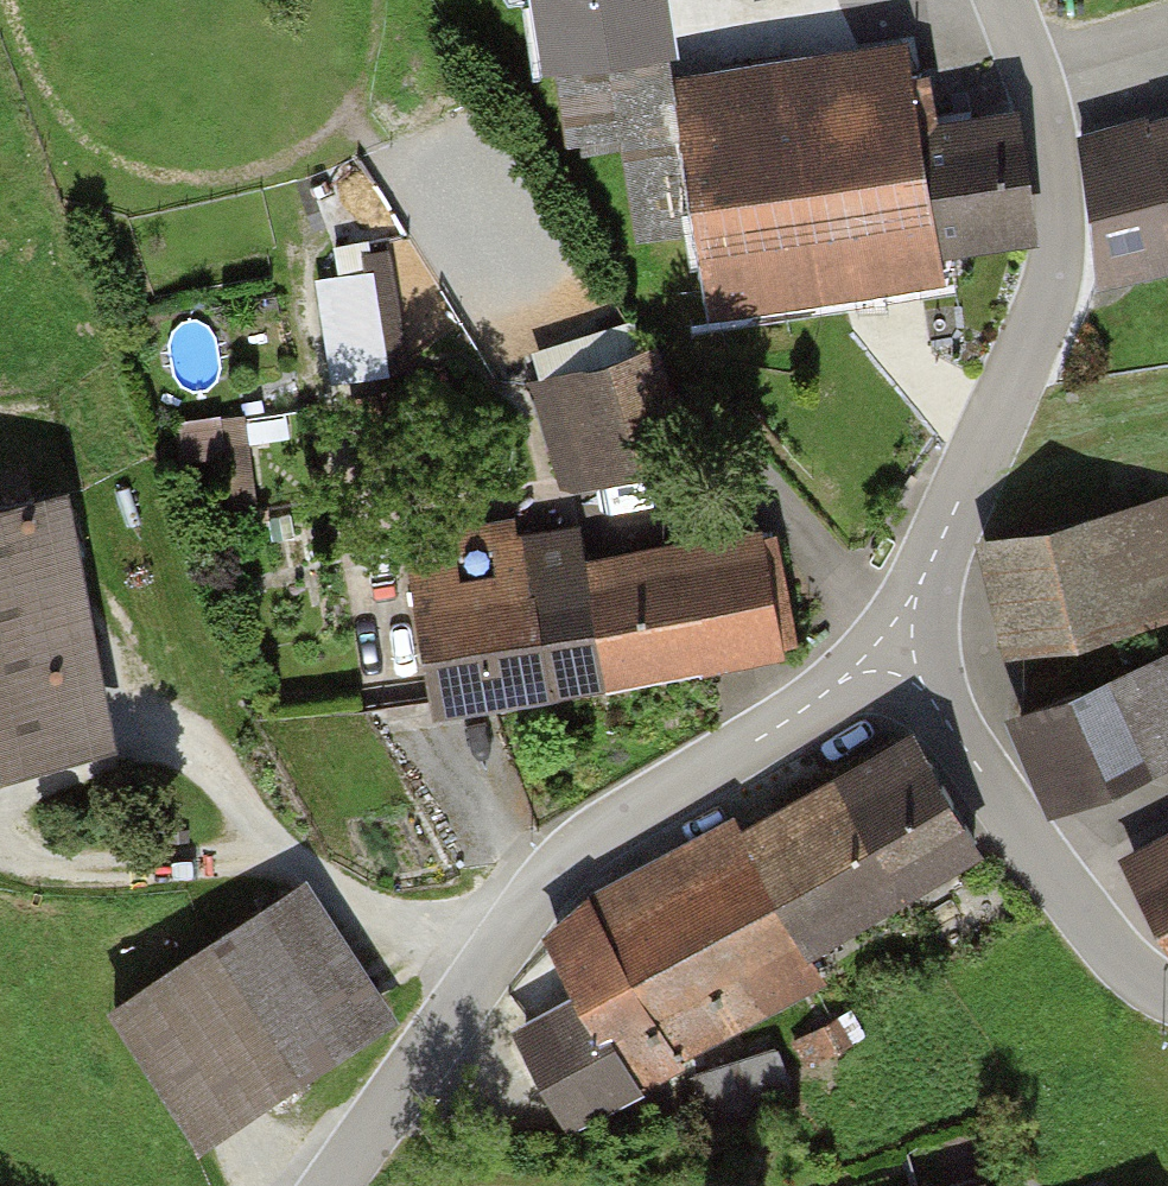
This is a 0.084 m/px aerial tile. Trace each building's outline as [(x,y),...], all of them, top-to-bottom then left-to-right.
[(678,80),(664,0),(545,0),(571,156),(626,147),(642,245),(703,235),(678,80)] [(913,42),(678,80),(703,235),(715,310),(951,272),(948,255),(926,125),(913,42)] [(926,125),(948,255),(1046,240),(1024,109),(926,125)] [(1087,141),(1120,276),(1167,264),(1167,121),(1087,141)] [(364,272),(325,279),(341,370),(380,363),(364,272)] [(639,351),(536,385),(563,468),(596,458),(602,474),(672,452),(639,351)] [(0,495),(0,759),(124,736),(75,481),(0,495)] [(408,521),(438,714),(794,658),(774,528),(592,556),(587,523),(527,532),(522,503),(408,521)] [(982,538),(1003,654),(1167,623),(1167,504),(982,538)] [(1015,716),(1049,806),(1167,761),(1167,659),(1015,716)] [(921,736),(919,731),(745,825),(552,930),(579,980),(635,1084),(832,977),(820,955),(990,863),(921,736)] [(1124,862),(1167,945),(1167,838),(1124,862)] [(397,1018),(307,880),(112,1007),(202,1144),(397,1018)] [(635,1084),(579,980),(512,1017),(568,1120),(635,1084)]
